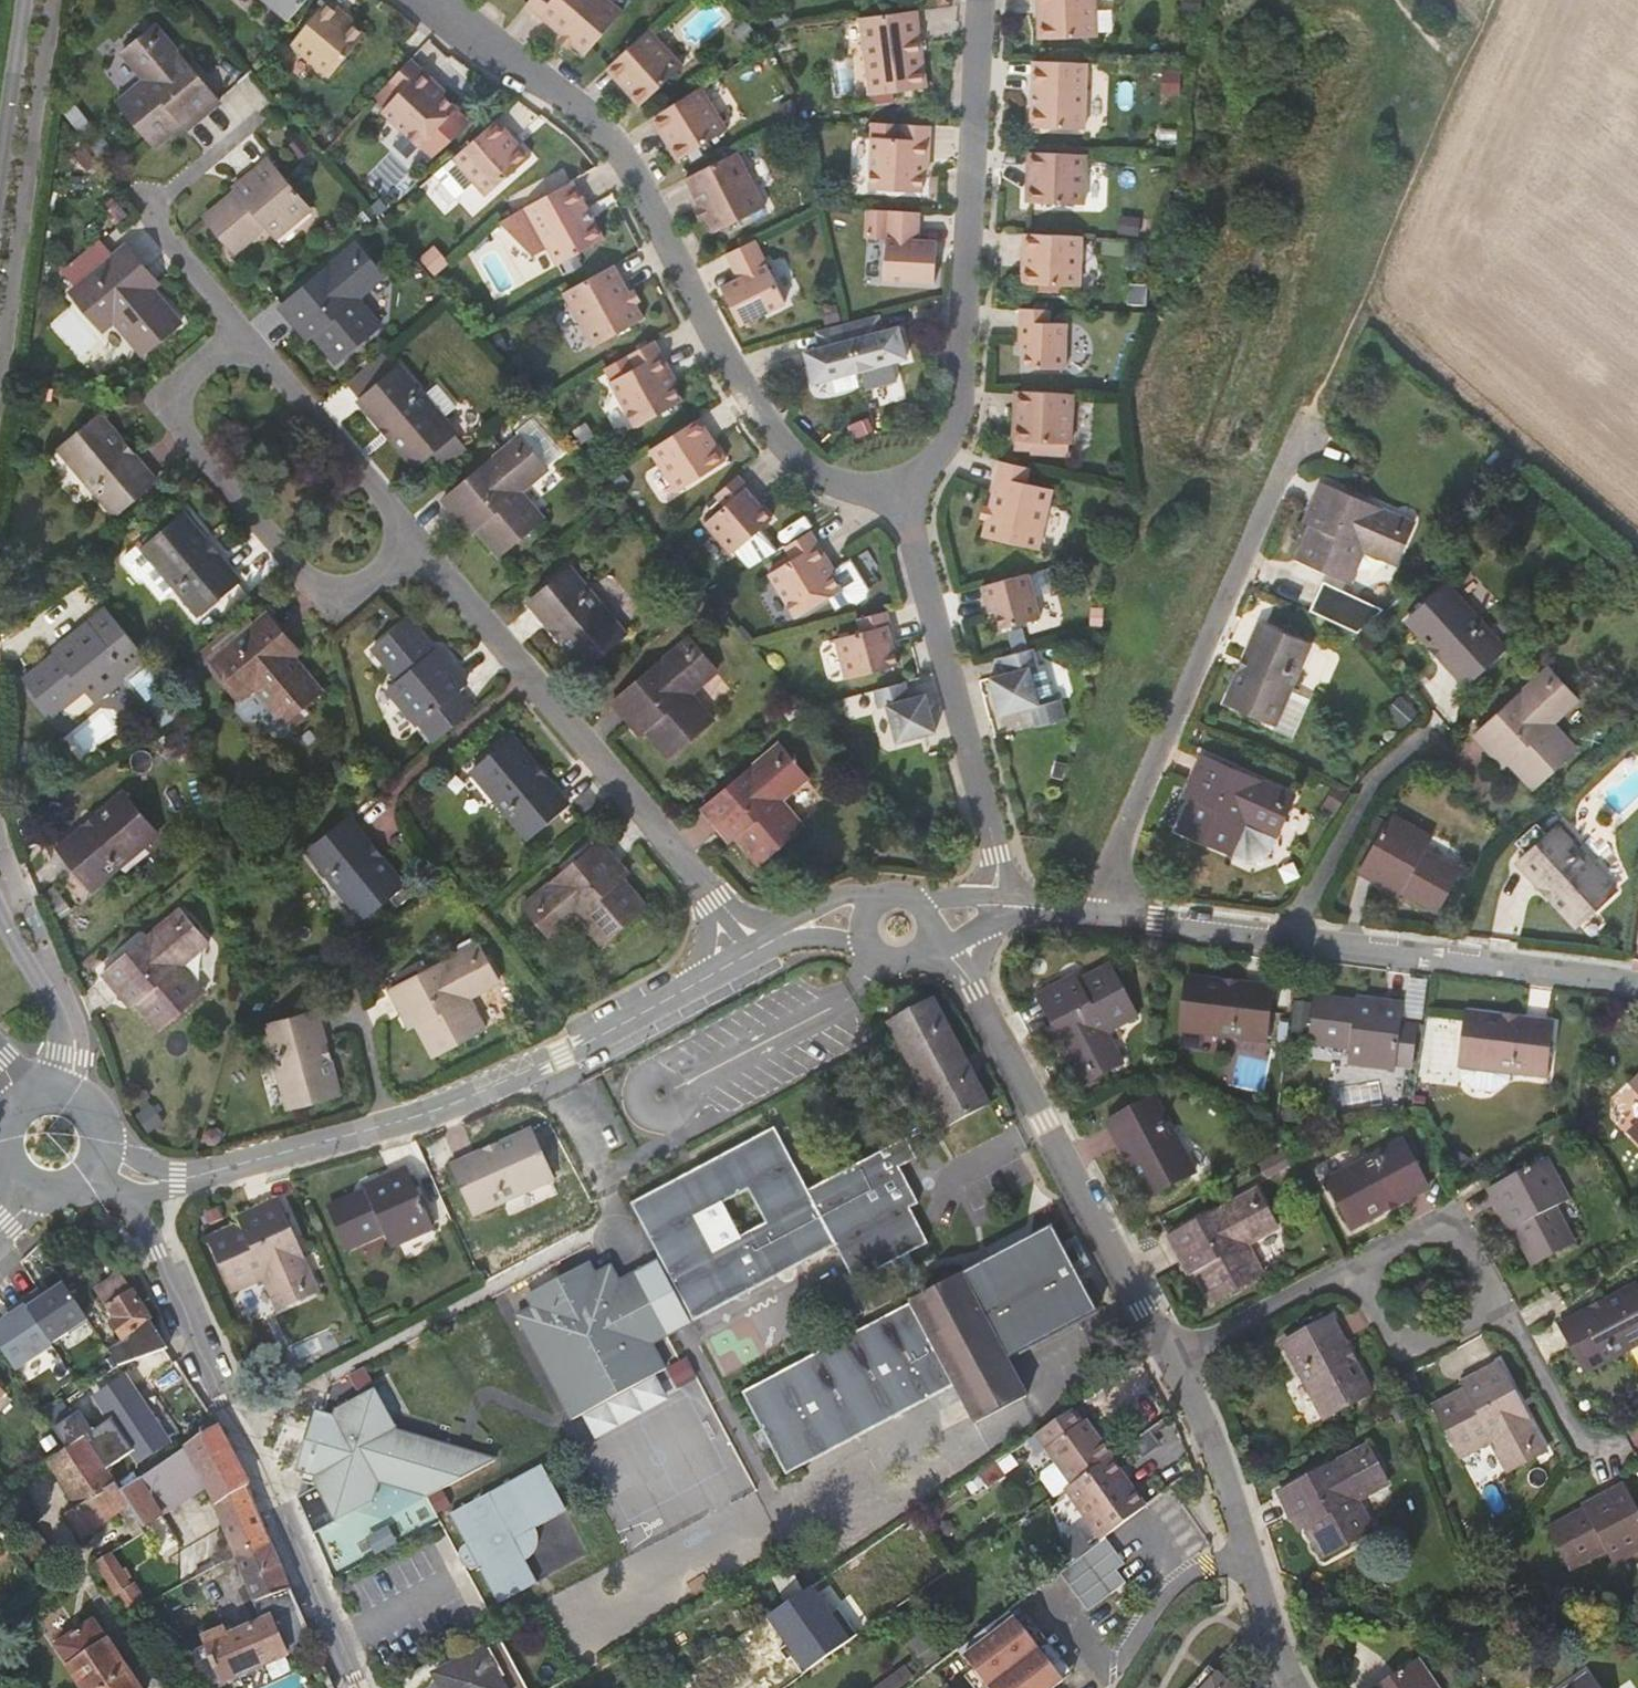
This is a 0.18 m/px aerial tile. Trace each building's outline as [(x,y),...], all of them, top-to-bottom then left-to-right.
[(289,20),(306,0),(266,0),(289,20)] [(341,12),(327,0),(291,45),(330,77),(365,35),(351,23),(340,14),(341,12)] [(620,11),(607,0),(528,0),(523,5),(583,55),(620,11)] [(757,14),(764,4),(757,0),(750,0),(746,6),(757,14)] [(1094,0),(1037,0),(1037,6),(1041,6),(1042,23),(1038,23),(1038,40),(1095,38),(1094,0)] [(1200,14),(1201,0),(1183,0),(1182,13),(1200,14)] [(926,87),(916,11),(859,18),(869,94),(893,91),(926,87)] [(340,14),(351,23),(353,21),(341,12),(340,14)] [(733,31),(744,43),(756,32),(745,20),(733,31)] [(160,49),(169,42),(156,26),(147,33),(160,49)] [(644,30),(603,69),(615,81),(618,79),(629,91),(626,94),(638,106),(679,66),(644,30)] [(160,49),(147,33),(122,54),(145,80),(118,102),(155,147),(182,125),(191,117),(195,122),(219,102),(199,77),(194,81),(177,61),(182,57),(169,42),(160,49)] [(194,81),(199,77),(182,57),(177,61),(194,81)] [(434,82),(410,59),(390,81),(401,91),(383,110),(381,112),(419,146),(455,107),(443,96),(431,85),(434,82)] [(1086,63),(1033,61),(1030,127),(1083,129),(1086,63)] [(1161,94),(1179,95),(1180,74),(1162,73),(1161,94)] [(629,91),(618,79),(615,81),(626,94),(629,91)] [(401,91),(390,81),(372,99),(383,110),(401,91)] [(431,85),(443,96),(446,93),(434,82),(431,85)] [(722,133),(696,90),(647,120),(656,135),(660,133),(669,147),(665,149),(674,163),(722,133)] [(895,102),(893,91),(869,94),(870,105),(895,102)] [(785,118),(796,114),(790,101),(779,106),(785,118)] [(186,130),(195,122),(191,117),(182,125),(186,130)] [(507,133),(496,120),(453,158),(486,196),(529,158),(518,145),(515,148),(504,135),(507,133)] [(928,158),(930,125),(896,124),(872,122),(869,188),(923,190),(924,174),(924,158),(928,158)] [(518,145),(507,133),(504,135),(515,148),(518,145)] [(669,147),(660,133),(656,135),(665,149),(669,147)] [(310,151),(299,137),(289,146),(300,159),(310,151)] [(74,155),(87,172),(97,164),(84,147),(74,155)] [(762,207),(733,152),(682,179),(711,234),(762,207)] [(1086,154),(1028,152),(1028,169),(1032,169),(1031,186),(1027,186),(1026,202),(1084,204),(1086,154)] [(311,210),(268,160),(239,184),(244,190),(237,195),(235,192),(205,218),(237,255),(267,230),(276,240),(311,210)] [(515,208),(570,178),(564,167),(509,197),(515,208)] [(604,239),(571,181),(525,207),(525,208),(499,222),(533,256),(547,248),(557,265),(604,239)] [(233,190),(235,192),(237,195),(244,190),(239,184),(233,190)] [(108,210),(120,222),(128,215),(116,203),(108,210)] [(358,221),(369,213),(365,208),(354,217),(358,221)] [(917,240),(918,212),(887,210),(868,210),(866,238),(886,239),(884,280),(934,282),(936,241),(917,240)] [(1118,233),(1139,235),(1141,219),(1120,216),(1118,233)] [(1081,236),(1024,233),(1023,251),(1027,251),(1027,267),(1022,267),(1021,284),(1079,286),(1081,236)] [(754,239),(725,253),(738,279),(721,288),(740,324),(785,302),(754,239)] [(76,288),(113,257),(99,241),(62,272),(76,288)] [(356,244),(340,257),(348,266),(363,252),(356,244)] [(148,284),(154,279),(127,246),(113,257),(76,288),(71,292),(102,330),(114,321),(142,354),(181,323),(155,291),(148,284)] [(435,276),(449,263),(434,246),(420,258),(435,276)] [(384,277),(363,252),(348,266),(340,257),(325,270),(329,274),(308,291),(305,287),(280,308),(301,332),(306,328),(314,337),(336,363),(380,325),(358,299),(384,277)] [(629,293),(613,264),(563,293),(593,346),(643,318),(635,304),(629,293)] [(447,286),(458,278),(451,268),(440,277),(447,286)] [(325,270),(305,287),(308,291),(329,274),(325,270)] [(160,286),(154,279),(148,284),(155,291),(160,286)] [(629,293),(635,304),(641,301),(635,290),(629,293)] [(825,323),(840,319),(837,306),(821,311),(825,323)] [(1050,309),(1020,308),(1019,350),(1025,350),(1025,368),(1065,369),(1067,323),(1050,323),(1050,309)] [(848,324),(860,370),(864,387),(895,379),(891,362),(906,358),(898,327),(883,331),(879,316),(848,324)] [(848,324),(817,332),(821,347),(805,352),(813,382),(860,370),(848,324)] [(308,341),(314,337),(306,328),(301,332),(308,341)] [(497,350),(507,346),(501,333),(490,337),(497,350)] [(669,369),(653,340),(603,368),(635,428),(682,401),(673,385),(666,371),(669,369)] [(424,396),(399,367),(398,368),(384,350),(345,383),(360,400),(358,401),(382,429),(384,427),(393,437),(390,439),(414,467),(425,457),(439,474),(468,450),(453,433),(455,432),(442,418),(456,407),(437,385),(424,396)] [(669,369),(666,371),(673,385),(677,383),(669,369)] [(37,398),(51,400),(53,389),(39,387),(37,398)] [(1073,394),(1016,390),(1015,408),(1019,408),(1018,424),(1013,424),(1013,441),(1014,441),(1069,444),(1070,444),(1073,394)] [(918,427),(933,431),(937,417),(923,413),(918,427)] [(123,444),(101,416),(59,451),(115,516),(155,481),(132,454),(130,456),(121,446),(123,444)] [(707,432),(698,418),(650,449),(677,492),(726,461),(716,447),(713,449),(704,435),(707,432)] [(856,434),(866,430),(862,419),(851,423),(856,434)] [(382,429),(390,439),(393,437),(384,427),(382,429)] [(713,449),(716,447),(707,432),(704,435),(713,449)] [(510,459),(526,445),(518,437),(503,450),(510,459)] [(1068,456),(1069,444),(1014,441),(1014,449),(1030,450),(1030,454),(1068,456)] [(130,456),(132,454),(123,444),(121,446),(130,456)] [(547,469),(526,445),(510,459),(503,450),(487,463),(491,467),(471,484),(468,480),(443,501),(463,525),(469,521),(476,530),(499,556),(540,520),(518,494),(547,469)] [(1031,468),(1001,460),(990,506),(986,521),(983,536),(1038,549),(1053,489),(1027,483),(1031,468)] [(491,467),(487,463),(468,480),(471,484),(491,467)] [(611,478),(620,490),(629,483),(620,472),(611,478)] [(758,499),(737,476),(714,495),(724,506),(714,515),(704,523),(732,555),(772,520),(761,508),(756,501),(758,499)] [(1351,497),(1322,484),(1309,513),(1316,516),(1311,526),(1297,558),(1350,581),(1364,549),(1396,563),(1409,534),(1389,525),(1394,515),(1375,507),(1373,512),(1349,502),(1351,497)] [(704,504),(714,515),(724,506),(714,495),(704,504)] [(1375,507),(1351,497),(1349,502),(1373,512),(1375,507)] [(756,501),(761,508),(764,506),(758,499),(756,501)] [(986,521),(990,506),(983,504),(979,519),(986,521)] [(1311,526),(1316,516),(1309,513),(1304,524),(1311,526)] [(208,542),(185,515),(163,533),(147,546),(144,549),(176,588),(198,615),(239,581),(217,553),(214,555),(205,544),(208,542)] [(1413,524),(1394,515),(1389,525),(1409,534),(1413,524)] [(125,534),(129,538),(146,524),(142,519),(125,534)] [(471,534),(476,530),(469,521),(463,525),(471,534)] [(147,546),(163,533),(158,527),(142,540),(147,546)] [(826,559),(809,531),(783,547),(789,555),(792,560),(772,572),(768,575),(794,618),(827,597),(834,609),(847,601),(856,604),(866,597),(867,589),(848,560),(833,569),(829,571),(823,561),(826,559)] [(214,555),(217,553),(208,542),(205,544),(214,555)] [(176,588),(144,549),(142,550),(138,545),(124,556),(123,560),(138,578),(143,579),(160,600),(176,588)] [(1610,562),(1618,570),(1626,562),(1618,554),(1610,562)] [(772,572),(792,560),(789,555),(769,567),(772,572)] [(833,569),(826,559),(823,561),(829,571),(833,569)] [(622,636),(568,573),(530,606),(583,670),(622,636)] [(1028,573),(982,584),(990,613),(996,611),(1000,628),(1039,618),(1028,573)] [(1358,633),(1386,607),(1324,580),(1310,612),(1358,633)] [(1504,648),(1447,585),(1409,619),(1407,621),(1431,647),(1433,645),(1442,655),(1440,657),(1464,683),(1504,648)] [(715,595),(724,606),(732,599),(723,588),(715,595)] [(147,659),(106,608),(59,646),(63,652),(57,657),(55,654),(25,679),(55,716),(85,692),(94,702),(147,659)] [(1091,625),(1103,626),(1104,609),(1092,609),(1091,625)] [(894,641),(886,611),(857,619),(861,632),(835,639),(846,679),(898,665),(894,651),(891,642),(894,641)] [(281,643),(288,637),(268,613),(255,624),(211,661),(243,698),(255,688),(285,722),(306,705),(322,691),(292,657),(281,643)] [(211,661),(255,624),(247,614),(202,652),(207,665),(237,701),(237,710),(245,720),(254,721),(258,717),(274,736),(284,736),(312,713),(306,705),(285,722),(255,688),(243,698),(211,661)] [(434,650),(408,620),(371,652),(396,681),(385,690),(432,747),(476,710),(458,690),(466,683),(442,654),(436,659),(431,652),(434,650)] [(1303,648),(1256,627),(1222,705),(1270,726),(1268,731),(1291,741),(1307,701),(1285,691),(1303,648)] [(299,651),(288,637),(281,643),(292,657),(299,651)] [(717,672),(688,639),(614,704),(641,737),(647,733),(668,758),(712,721),(691,696),(717,672)] [(1431,647),(1440,657),(1442,655),(1433,645),(1431,647)] [(52,651),(55,654),(57,657),(63,652),(59,646),(52,651)] [(436,648),(434,650),(431,652),(436,659),(442,654),(436,648)] [(1037,667),(1032,649),(995,658),(999,675),(989,678),(999,715),(1031,707),(1036,727),(1065,720),(1060,700),(1038,706),(1029,669),(1037,667)] [(1548,668),(1533,682),(1540,690),(1555,676),(1548,668)] [(1577,700),(1555,676),(1540,690),(1533,682),(1518,695),(1522,700),(1502,718),(1498,713),(1475,735),(1496,759),(1502,754),(1532,788),(1575,749),(1552,723),(1577,700)] [(896,742),(935,731),(925,694),(908,698),(904,682),(873,690),(878,708),(886,706),(896,742)] [(1518,695),(1498,713),(1502,718),(1522,700),(1518,695)] [(1388,713),(1402,726),(1415,712),(1401,698),(1388,713)] [(783,713),(789,721),(802,710),(796,702),(783,713)] [(536,765),(512,738),(471,772),(527,838),(568,803),(544,775),(542,778),(533,767),(536,765)] [(778,745),(762,758),(770,767),(785,754),(778,745)] [(806,777),(785,754),(770,767),(762,758),(747,771),(751,776),(731,793),(727,788),(702,809),(723,834),(728,829),(736,838),(758,864),(802,827),(780,800),(806,777)] [(1232,769),(1203,756),(1190,785),(1197,788),(1192,799),(1178,830),(1230,854),(1245,822),(1276,836),(1289,807),(1270,798),(1275,788),(1256,780),(1254,785),(1230,774),(1232,769)] [(1051,777),(1063,780),(1066,765),(1054,762),(1051,777)] [(542,778),(544,775),(536,765),(533,767),(542,778)] [(1254,785),(1256,780),(1232,769),(1230,774),(1254,785)] [(747,771),(727,788),(731,793),(751,776),(747,771)] [(1197,788),(1190,785),(1185,796),(1192,799),(1197,788)] [(1294,797),(1275,788),(1270,798),(1289,807),(1294,797)] [(1323,809),(1335,815),(1345,796),(1333,789),(1323,809)] [(154,838),(121,799),(56,853),(89,893),(154,838)] [(900,813),(910,823),(921,813),(911,803),(900,813)] [(1433,837),(1392,814),(1388,822),(1379,838),(1360,872),(1393,891),(1397,885),(1404,889),(1402,892),(1436,911),(1460,868),(1426,849),(1433,837)] [(1379,838),(1388,822),(1376,815),(1368,831),(1379,838)] [(399,886),(346,820),(307,855),(358,919),(399,886)] [(1269,851),(1276,836),(1245,822),(1230,854),(1246,861),(1245,864),(1253,865),(1253,862),(1265,857),(1267,859),(1272,853),(1269,851)] [(1615,891),(1557,827),(1547,835),(1536,824),(1516,842),(1527,854),(1517,863),(1542,890),(1544,888),(1554,898),(1551,900),(1575,926),(1615,891)] [(730,843),(736,838),(728,829),(723,834),(730,843)] [(620,866),(600,842),(575,863),(579,867),(559,884),(555,879),(540,892),(547,901),(531,914),(551,939),(578,917),(600,943),(645,906),(623,880),(615,871),(620,866)] [(575,863),(555,879),(559,884),(579,867),(575,863)] [(615,871),(623,880),(628,875),(620,866),(615,871)] [(483,906),(491,900),(478,883),(470,889),(483,906)] [(1397,885),(1393,891),(1400,895),(1402,892),(1404,889),(1397,885)] [(1542,890),(1551,900),(1554,898),(1544,888),(1542,890)] [(547,901),(540,892),(524,906),(531,914),(547,901)] [(205,947),(178,915),(103,977),(129,1009),(134,1007),(156,1032),(201,995),(179,968),(205,947)] [(478,944),(460,953),(465,963),(484,954),(478,944)] [(498,982),(484,954),(465,963),(460,953),(442,963),(445,967),(421,980),(419,975),(390,990),(405,1018),(411,1015),(417,1025),(433,1056),(484,1029),(468,998),(498,982)] [(442,963),(419,975),(421,980),(445,967),(442,963)] [(1137,1017),(1109,966),(1068,988),(1065,982),(1037,996),(1052,1025),(1057,1022),(1070,1046),(1065,1048),(1074,1066),(1084,1060),(1094,1079),(1122,1064),(1106,1033),(1137,1017)] [(1223,982),(1187,978),(1181,1031),(1266,1041),(1272,988),(1237,984),(1236,987),(1223,986),(1223,982)] [(1403,1018),(1422,1020),(1427,981),(1408,979),(1403,1018)] [(1355,1002),(1315,997),(1309,1044),(1349,1049),(1359,1050),(1357,1065),(1394,1070),(1394,1066),(1400,1022),(1402,1004),(1364,999),(1363,1006),(1355,1005),(1355,1002)] [(984,1104),(929,998),(885,1022),(941,1126),(984,1104)] [(1291,1034),(1305,1035),(1309,1004),(1295,1002),(1291,1034)] [(1503,1017),(1467,1013),(1460,1066),(1511,1072),(1545,1076),(1552,1024),(1516,1019),(1515,1023),(1503,1021),(1503,1017)] [(335,1095),(312,1015),(262,1028),(285,1109),(335,1095)] [(411,1015),(405,1018),(410,1028),(417,1025),(411,1015)] [(1052,1025),(1065,1048),(1070,1046),(1057,1022),(1052,1025)] [(1400,1022),(1394,1066),(1413,1069),(1418,1025),(1400,1022)] [(1348,1064),(1357,1065),(1359,1050),(1349,1049),(1348,1064)] [(1094,1079),(1084,1060),(1074,1066),(1084,1084),(1094,1079)] [(1511,1072),(1460,1066),(1459,1077),(1473,1090),(1493,1093),(1510,1084),(1511,1072)] [(1629,1079),(1637,1090),(1637,1071),(1629,1079)] [(1379,1082),(1367,1084),(1367,1085),(1339,1090),(1342,1111),(1371,1106),(1371,1108),(1383,1106),(1379,1082)] [(1195,1173),(1155,1098),(1108,1123),(1147,1199),(1195,1173)] [(1627,1129),(1637,1141),(1637,1119),(1627,1129)] [(550,1179),(529,1131),(452,1165),(473,1213),(550,1179)] [(903,1140),(804,1192),(771,1132),(630,1205),(645,1235),(691,1319),(692,1320),(831,1247),(850,1282),(896,1258),(906,1253),(924,1244),(904,1205),(912,1201),(895,1169),(913,1160),(903,1140)] [(1428,1188),(1402,1141),(1327,1181),(1352,1228),(1384,1211),(1383,1209),(1395,1202),(1396,1205),(1428,1188)] [(1448,1162),(1464,1171),(1470,1159),(1454,1151),(1448,1162)] [(1548,1160),(1490,1191),(1507,1224),(1513,1221),(1517,1228),(1514,1230),(1532,1264),(1576,1241),(1557,1207),(1570,1200),(1548,1160)] [(433,1230),(406,1169),(372,1185),(374,1191),(367,1195),(365,1191),(329,1207),(350,1251),(385,1237),(390,1249),(433,1230)] [(554,1183),(507,1202),(511,1212),(558,1194),(554,1183)] [(374,1191),(372,1185),(364,1188),(365,1191),(367,1195),(374,1191)] [(1244,1211),(1262,1201),(1257,1191),(1238,1201),(1244,1211)] [(290,1231),(277,1201),(248,1214),(251,1221),(240,1225),(209,1240),(232,1292),(264,1278),(278,1310),(307,1296),(299,1278),(309,1273),(301,1255),(296,1257),(285,1233),(290,1231)] [(1277,1229),(1262,1201),(1244,1211),(1238,1201),(1221,1210),(1223,1215),(1200,1227),(1197,1222),(1169,1237),(1184,1265),(1190,1262),(1195,1272),(1211,1303),(1263,1276),(1246,1245),(1277,1229)] [(208,1224),(222,1218),(218,1208),(204,1214),(208,1224)] [(1223,1215),(1221,1210),(1197,1222),(1200,1227),(1223,1215)] [(237,1219),(240,1225),(251,1221),(248,1214),(237,1219)] [(1511,1231),(1514,1230),(1517,1228),(1513,1221),(1507,1224),(1511,1231)] [(927,1293),(917,1298),(879,1319),(743,1390),(763,1428),(771,1444),(787,1474),(925,1399),(953,1384),(972,1423),(1026,1395),(1006,1357),(1095,1310),(1051,1228),(976,1267),(927,1293)] [(296,1257),(301,1255),(290,1231),(285,1233),(296,1257)] [(927,1293),(906,1253),(896,1258),(917,1298),(927,1293)] [(692,1325),(657,1260),(620,1280),(654,1345),(692,1325)] [(531,1309),(597,1274),(590,1261),(524,1296),(531,1309)] [(1189,1276),(1195,1272),(1190,1262),(1184,1265),(1189,1276)] [(654,1345),(620,1280),(613,1266),(597,1274),(531,1309),(517,1316),(561,1399),(571,1393),(576,1403),(651,1363),(645,1352),(655,1347),(654,1345)] [(317,1292),(309,1273),(299,1278),(307,1296),(317,1292)] [(150,1321),(121,1275),(97,1290),(116,1318),(112,1321),(125,1341),(127,1340),(149,1322),(150,1321)] [(52,1345),(88,1321),(63,1283),(42,1297),(36,1289),(20,1299),(22,1301),(52,1345)] [(1566,1334),(1590,1378),(1637,1354),(1637,1295),(1566,1334)] [(22,1301),(7,1312),(10,1316),(0,1323),(0,1349),(16,1372),(53,1347),(52,1345),(22,1301)] [(149,1322),(127,1340),(150,1377),(174,1363),(149,1322)] [(1372,1401),(1333,1325),(1289,1349),(1328,1424),(1372,1401)] [(667,1369),(655,1347),(645,1352),(651,1363),(576,1403),(571,1393),(561,1399),(572,1420),(667,1369)] [(670,1364),(676,1384),(695,1378),(689,1359),(670,1364)] [(370,1384),(362,1369),(350,1375),(358,1391),(370,1384)] [(1548,1460),(1503,1372),(1466,1392),(1469,1398),(1438,1414),(1464,1464),(1494,1449),(1511,1479),(1548,1460)] [(670,1400),(656,1375),(582,1416),(596,1441),(670,1400)] [(166,1446),(125,1379),(97,1398),(138,1464),(166,1446)] [(426,1498),(463,1479),(495,1461),(396,1432),(397,1426),(395,1425),(381,1423),(368,1399),(375,1388),(336,1409),(332,1422),(320,1418),(316,1432),(320,1440),(318,1450),(310,1455),(306,1468),(318,1471),(314,1484),(316,1488),(297,1498),(313,1535),(335,1523),(337,1509),(378,1488),(379,1484),(382,1472),(418,1483),(426,1498)] [(381,1423),(395,1425),(375,1388),(368,1399),(381,1423)] [(303,1475),(297,1498),(316,1488),(314,1484),(318,1471),(306,1468),(310,1455),(318,1450),(320,1440),(316,1432),(320,1418),(332,1422),(336,1409),(334,1408),(332,1415),(313,1409),(295,1472),(303,1475)] [(1072,1484),(1110,1457),(1111,1457),(1085,1420),(1080,1424),(1071,1410),(1036,1434),(1036,1435),(1046,1449),(1056,1463),(1072,1484)] [(57,1431),(69,1448),(84,1437),(73,1421),(57,1431)] [(225,1445),(214,1428),(119,1493),(142,1528),(205,1485),(227,1536),(236,1557),(268,1541),(261,1524),(240,1475),(229,1450),(225,1445)] [(771,1444),(763,1428),(754,1432),(762,1449),(771,1444)] [(1157,1447),(1148,1433),(1133,1443),(1143,1457),(1157,1447)] [(1037,1455),(1046,1449),(1036,1435),(1027,1441),(1037,1455)] [(126,1506),(83,1441),(48,1464),(77,1507),(65,1515),(82,1539),(118,1512),(126,1506)] [(1394,1489),(1374,1451),(1288,1497),(1308,1535),(1314,1532),(1331,1564),(1380,1537),(1364,1505),(1394,1489)] [(1065,1489),(1101,1540),(1145,1507),(1126,1480),(1124,1481),(1118,1473),(1120,1472),(1110,1457),(1072,1484),(1065,1489)] [(979,1475),(987,1487),(1004,1475),(996,1463),(979,1475)] [(1065,1489),(1072,1484),(1056,1463),(1042,1473),(1041,1480),(1054,1497),(1065,1489)] [(567,1512),(542,1465),(450,1515),(466,1544),(479,1568),(498,1605),(538,1584),(526,1561),(514,1540),(535,1529),(567,1512)] [(379,1484),(426,1498),(418,1483),(382,1472),(379,1484)] [(965,1486),(972,1495),(985,1486),(978,1477),(965,1486)] [(374,1502),(378,1488),(337,1509),(335,1523),(374,1502)] [(1628,1491),(1588,1510),(1590,1515),(1554,1533),(1575,1573),(1611,1555),(1619,1569),(1637,1558),(1637,1510),(1628,1491)] [(144,1533),(126,1506),(118,1512),(135,1538),(144,1533)] [(366,1539),(376,1557),(398,1544),(388,1526),(366,1539)] [(535,1529),(514,1540),(526,1561),(532,1557),(536,1551),(538,1545),(538,1538),(537,1531),(535,1529)] [(1106,1539),(1059,1574),(1088,1612),(1125,1582),(1116,1570),(1125,1564),(1106,1539)] [(281,1570),(268,1541),(236,1557),(256,1602),(291,1589),(281,1570)] [(479,1568),(466,1544),(465,1545),(462,1547),(460,1550),(459,1554),(458,1557),(459,1561),(461,1565),(464,1567),(467,1569),(471,1570),(475,1569),(479,1568)] [(129,1614),(146,1603),(134,1583),(131,1585),(111,1553),(97,1561),(129,1614)] [(804,1592),(791,1569),(774,1579),(786,1603),(804,1592)] [(298,1604),(291,1589),(256,1602),(253,1603),(260,1621),(298,1604)] [(805,1593),(782,1609),(795,1628),(818,1612),(805,1593)] [(298,1604),(260,1621),(227,1636),(223,1628),(203,1637),(203,1639),(202,1640),(199,1633),(188,1638),(188,1641),(187,1644),(181,1650),(176,1654),(211,1687),(219,1687),(224,1686),(223,1684),(288,1656),(287,1655),(315,1644),(298,1604)] [(1015,1618),(1064,1680),(1072,1674),(1024,1611),(1015,1618)] [(1015,1618),(963,1657),(973,1670),(987,1687),(1054,1687),(1064,1680),(1015,1618)] [(808,1635),(817,1649),(821,1655),(840,1643),(826,1623),(808,1635)] [(88,1624),(57,1647),(84,1687),(131,1687),(110,1657),(88,1624)] [(790,1640),(781,1626),(749,1647),(772,1680),(803,1659),(790,1640)] [(884,1637),(892,1649),(903,1641),(895,1629),(884,1637)] [(808,1635),(790,1640),(803,1659),(817,1649),(808,1635)] [(500,1638),(446,1668),(457,1687),(527,1687),(500,1638)] [(911,1650),(924,1667),(939,1657),(926,1639),(911,1650)] [(1205,1678),(1216,1687),(1229,1687),(1237,1679),(1235,1677),(1247,1663),(1236,1652),(1223,1665),(1219,1662),(1205,1678)] [(920,1673),(911,1662),(877,1687),(900,1687),(920,1673)] [(1413,1665),(1380,1687),(1430,1687),(1413,1665)] [(441,1687),(457,1687),(446,1668),(434,1675),(441,1687)] [(965,1677),(974,1687),(987,1687),(973,1670),(965,1677)] [(1205,1678),(1196,1687),(1216,1687),(1205,1678)] [(1237,1679),(1229,1687),(1247,1687),(1237,1679)]
